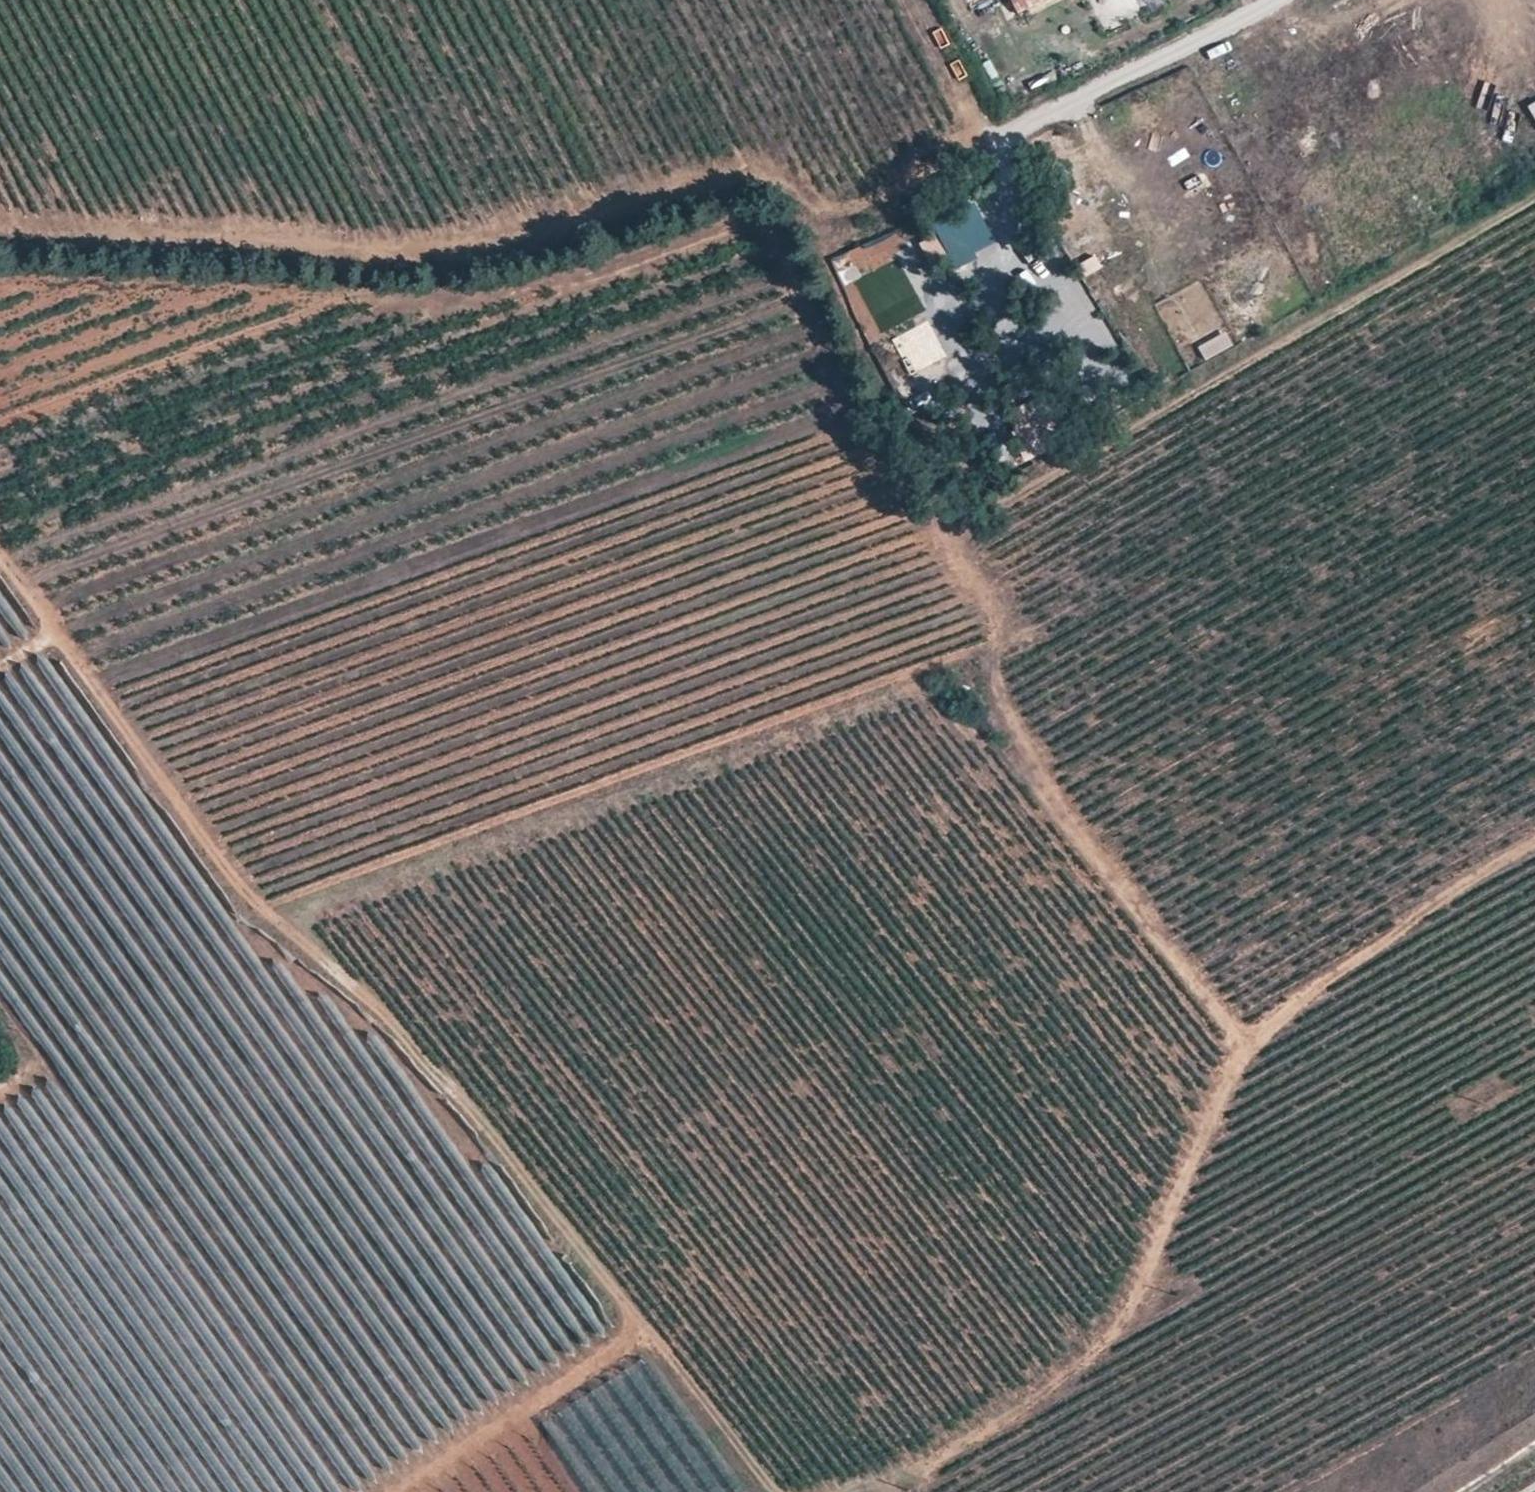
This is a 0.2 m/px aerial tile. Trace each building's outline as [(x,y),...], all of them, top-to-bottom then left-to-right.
[(1018,16),(1052,0),(1011,0),(1018,16)] [(926,322),(894,338),(908,365),(939,349),(926,322)] [(1198,342),(1203,359),(1235,348),(1230,332),(1198,342)]
